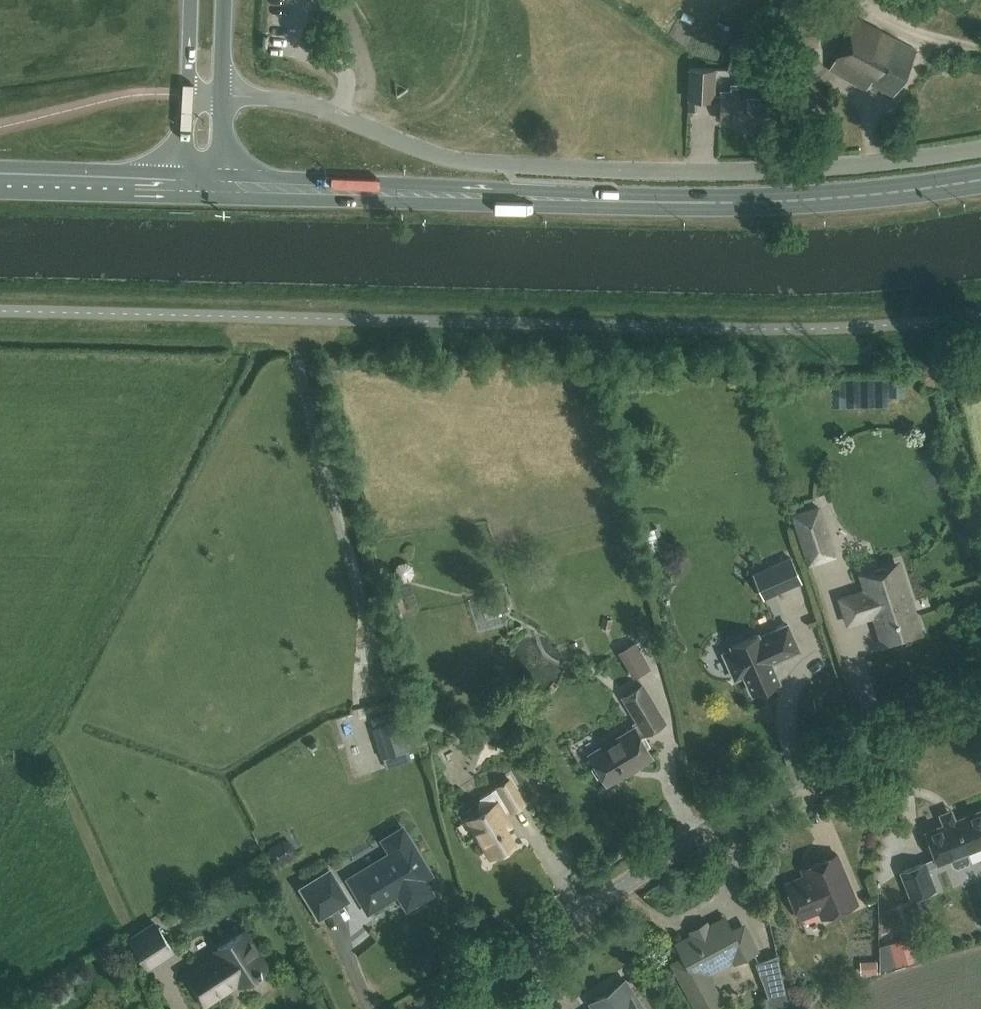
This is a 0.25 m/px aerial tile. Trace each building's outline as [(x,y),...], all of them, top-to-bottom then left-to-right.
[(916,51),(855,19),(828,70),(866,91),(869,84),(892,96),(916,51)] [(824,91),(800,67),(783,84),(807,108),(824,91)] [(687,91),(686,100),(712,101),(712,92),(713,70),(688,69),(687,91)] [(720,93),(719,120),(731,120),(731,125),(773,126),(774,95),(720,93)] [(833,555),(818,507),(793,515),(808,563),(833,555)] [(654,551),(665,550),(662,528),(651,529),(654,551)] [(420,577),(415,562),(399,567),(405,582),(420,577)] [(873,615),(876,626),(879,625),(885,642),(917,632),(908,604),(911,603),(904,584),(901,585),(895,566),(863,576),(868,590),(839,599),(847,624),(873,615)] [(509,611),(502,589),(469,600),(480,632),(506,623),(502,613),(509,611)] [(798,651),(787,625),(758,638),(757,635),(730,646),(733,652),(724,656),(734,679),(743,675),(752,694),(778,682),(770,663),(798,651)] [(664,723),(641,686),(622,697),(639,725),(588,755),(606,784),(651,757),(640,737),(664,723)] [(413,762),(398,712),(373,719),(388,770),(413,762)] [(523,803),(509,779),(497,787),(497,788),(475,801),(481,812),(467,821),(489,857),(514,842),(499,818),(504,815),(503,813),(510,809),(511,811),(523,803)] [(955,820),(952,814),(942,818),(945,824),(925,832),(938,863),(951,858),(954,865),(957,868),(969,863),(969,859),(967,852),(980,846),(980,810),(955,820)] [(406,907),(413,903),(431,893),(422,878),(429,874),(402,829),(383,840),(391,854),(348,879),(368,911),(391,897),(397,893),(406,907)] [(296,848),(292,839),(281,840),(270,847),(267,855),(271,862),(280,864),(294,857),(296,848)] [(856,903),(836,855),(801,869),(804,876),(785,884),(800,919),(818,911),(821,918),(856,903)] [(936,889),(925,862),(898,872),(909,900),(936,889)] [(350,901),(331,869),(299,888),(318,920),(350,901)] [(725,919),(677,945),(684,959),(673,964),(698,1008),(716,1008),(714,1005),(716,1004),(698,971),(734,951),(739,959),(755,951),(743,927),(732,933),(725,919)] [(913,920),(890,926),(896,950),(919,944),(913,920)] [(173,951),(154,922),(128,940),(147,968),(173,951)] [(267,968),(244,932),(217,950),(219,953),(184,976),(203,1004),(237,981),(240,985),(267,968)] [(777,956),(756,964),(768,997),(764,999),(768,1008),(774,1008),(788,1004),(777,956)] [(877,974),(876,960),(860,961),(861,975),(877,974)] [(622,983),(592,1003),(595,1007),(595,1008),(642,1008),(631,991),(628,993),(622,983)]
